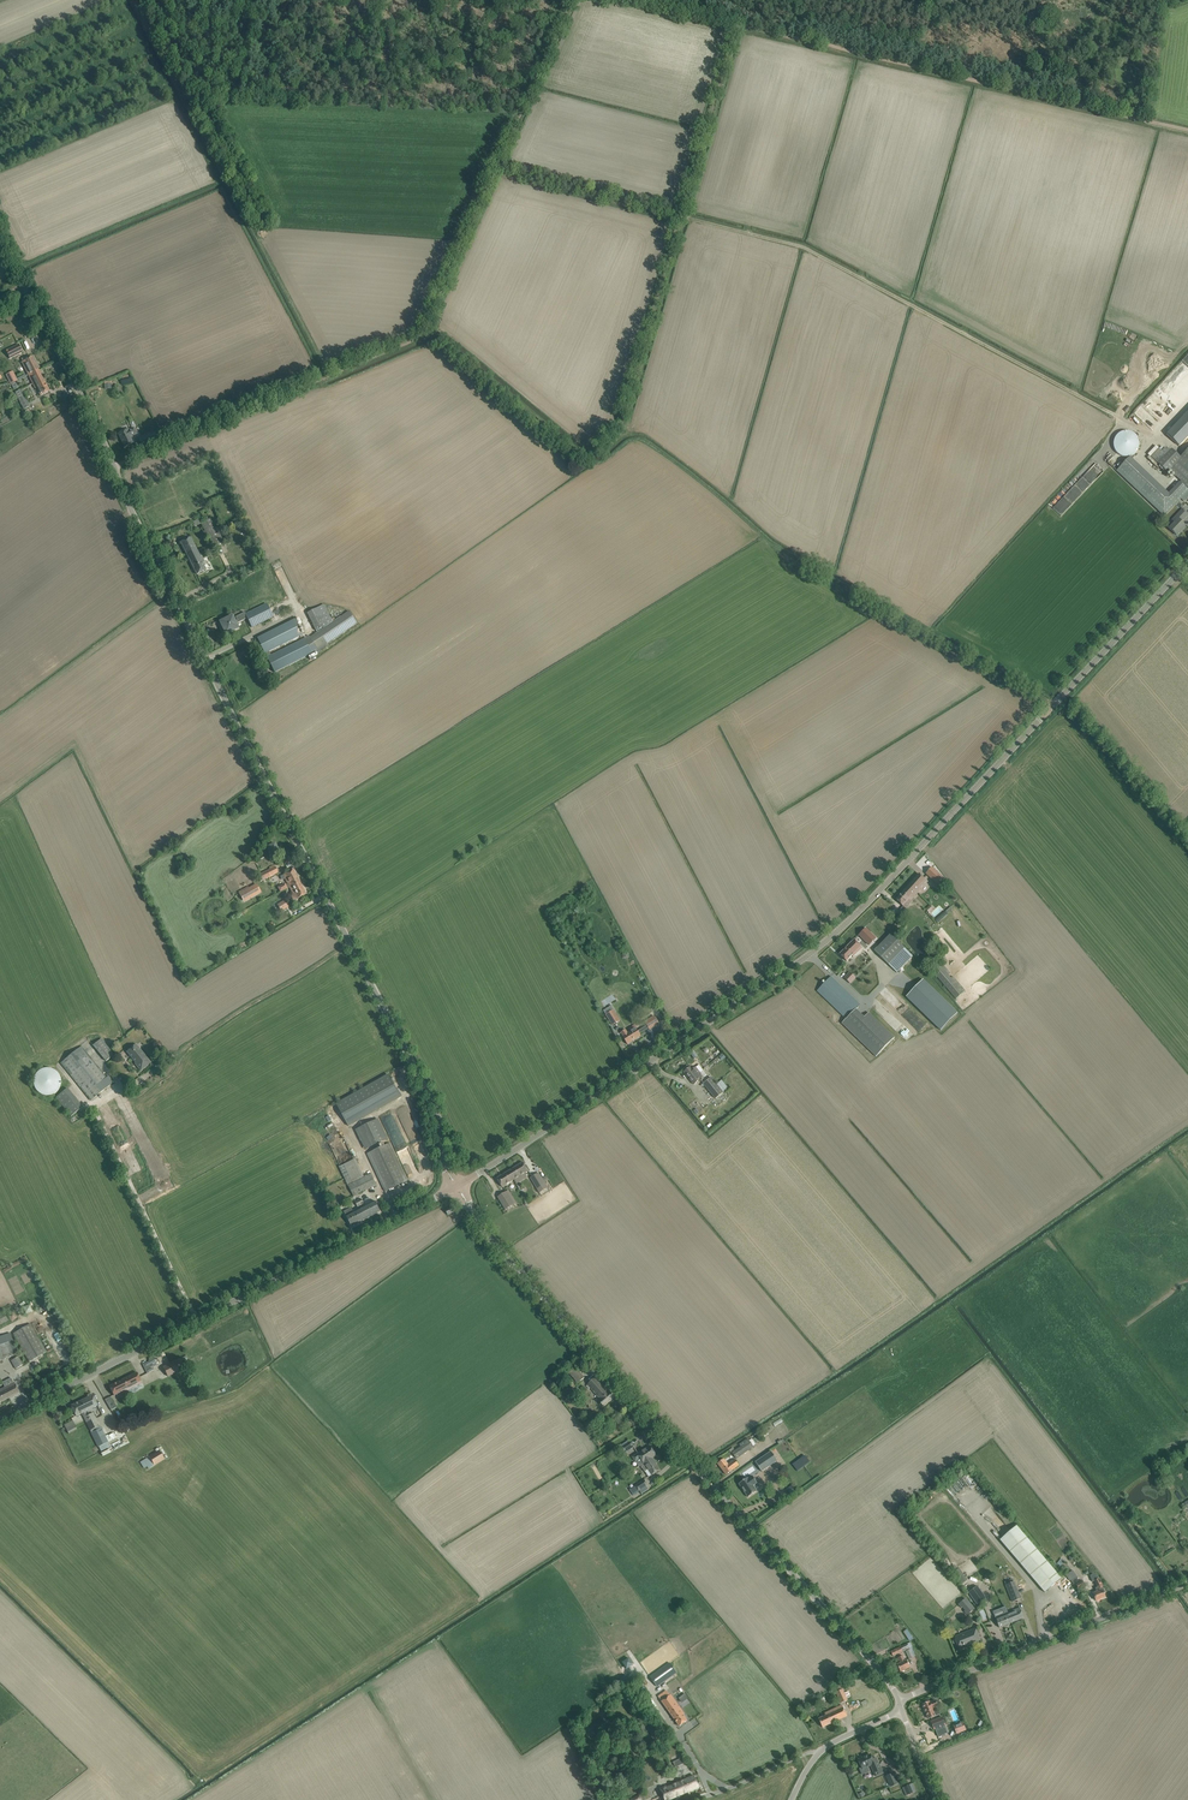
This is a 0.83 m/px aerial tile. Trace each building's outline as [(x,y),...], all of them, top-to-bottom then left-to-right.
[(6,351),(10,358),(22,352),(19,345),(6,351)] [(29,375),(39,370),(32,357),(29,359),(28,356),(22,359),(23,362),(22,362),(29,375)] [(1176,388),(1187,378),(1181,371),(1184,368),(1181,364),(1166,378),(1176,388)] [(6,374),(11,384),(18,380),(14,370),(6,374)] [(36,388),(40,396),(49,391),(39,370),(29,375),(36,388)] [(1166,380),(1161,387),(1166,391),(1171,384),(1166,380)] [(17,381),(11,384),(14,390),(19,387),(17,382),(17,381)] [(21,390),(15,393),(24,409),(25,409),(29,406),(21,390)] [(1143,407),(1137,413),(1148,423),(1153,417),(1143,407)] [(1166,434),(1179,446),(1187,437),(1187,411),(1166,434)] [(118,434),(125,447),(135,442),(132,436),(137,434),(133,428),(129,430),(128,429),(118,434)] [(1138,455),(1138,431),(1117,432),(1117,456),(1138,455)] [(154,433),(139,440),(142,446),(157,439),(154,433)] [(1180,458),(1171,449),(1170,450),(1165,448),(1161,452),(1159,449),(1151,457),(1167,473),(1170,471),(1180,481),(1179,482),(1180,482),(1169,494),(1130,457),(1116,471),(1164,517),(1181,499),(1184,501),(1187,497),(1187,450),(1180,458)] [(1187,515),(1187,513),(1183,509),(1172,520),(1174,523),(1169,528),(1176,535),(1185,526),(1180,521),(1181,520),(1182,521),(1187,515)] [(201,523),(205,530),(214,526),(211,519),(201,523)] [(214,526),(205,530),(214,548),(223,543),(214,526)] [(198,551),(191,537),(180,542),(187,555),(192,552),(193,553),(198,551)] [(187,555),(197,575),(206,570),(202,563),(203,562),(198,551),(193,553),(192,552),(187,555)] [(266,604),(245,615),(244,613),(235,617),(237,621),(234,622),(231,616),(220,622),(226,634),(238,629),(235,624),(247,619),(251,627),(272,617),(266,604)] [(357,624),(349,612),(310,638),(308,636),(305,638),(313,653),(357,624)] [(266,658),(271,655),(269,652),(302,635),(297,625),(301,623),(299,618),(295,620),(257,639),(264,654),(266,658)] [(311,654),(313,653),(305,638),(304,639),(271,655),(266,658),(273,673),(311,654)] [(274,845),(266,849),(270,857),(278,853),(274,845)] [(260,882),(278,873),(275,866),(257,876),(260,882)] [(932,867),(926,874),(938,885),(944,879),(932,867)] [(280,892),(289,887),(299,882),(293,870),(283,875),(288,884),(285,885),(285,884),(278,888),(280,892)] [(896,900),(900,904),(904,907),(909,901),(909,902),(928,882),(919,874),(896,900)] [(294,901),(300,897),(306,894),(299,882),(289,887),(293,894),(291,895),(294,901)] [(257,884),(240,893),(245,902),(261,892),(257,884)] [(936,900),(941,905),(946,900),(942,896),(936,900)] [(281,911),(285,909),(289,907),(286,901),(278,905),(281,911)] [(876,938),(865,928),(860,934),(859,935),(869,945),(876,938)] [(890,935),(874,951),(896,973),(912,957),(890,935)] [(863,950),(863,949),(854,940),(840,955),(847,962),(852,956),(853,958),(862,949),(863,950)] [(938,959),(928,968),(955,999),(965,991),(953,977),(951,978),(948,975),(950,973),(938,959)] [(849,973),(844,978),(849,984),(855,978),(850,973),(849,973)] [(817,991),(846,1019),(842,1023),(876,1057),(894,1038),(869,1013),(863,1018),(855,1010),(860,1005),(831,977),(817,991)] [(924,981),(908,999),(943,1032),(960,1014),(924,981)] [(613,1010),(610,1013),(606,1015),(612,1025),(619,1021),(613,1010)] [(646,1023),(649,1028),(649,1029),(659,1023),(655,1017),(646,1023)] [(625,1030),(621,1033),(623,1036),(622,1037),(624,1039),(627,1044),(641,1036),(640,1034),(642,1032),(648,1028),(647,1026),(640,1029),(638,1031),(634,1025),(629,1029),(630,1032),(628,1033),(625,1030)] [(114,1055),(101,1039),(93,1046),(106,1061),(109,1059),(113,1056),(112,1056),(114,1055)] [(140,1071),(151,1063),(136,1044),(126,1052),(135,1063),(134,1064),(140,1071)] [(61,1063),(87,1096),(91,1100),(113,1082),(109,1078),(108,1076),(106,1078),(81,1046),(61,1063)] [(677,1069),(686,1062),(680,1055),(671,1063),(677,1069)] [(696,1068),(693,1070),(691,1067),(684,1072),(688,1077),(689,1079),(696,1074),(697,1075),(700,1073),(696,1068)] [(52,1097),(56,1095),(59,1091),(60,1086),(60,1081),(58,1077),(55,1074),(52,1071),(47,1070),(43,1071),(38,1073),(35,1076),(33,1080),(32,1084),(33,1089),(35,1093),(38,1096),(43,1098),(48,1099),(52,1097)] [(694,1085),(699,1081),(700,1082),(704,1078),(700,1073),(697,1075),(696,1074),(689,1079),(694,1085)] [(388,1074),(336,1103),(349,1126),(401,1096),(388,1074)] [(703,1084),(701,1085),(702,1087),(704,1085),(709,1091),(717,1085),(716,1084),(711,1077),(703,1083),(703,1084)] [(717,1085),(709,1091),(716,1099),(723,1093),(728,1089),(722,1080),(716,1084),(717,1085)] [(82,1107),(79,1103),(67,1088),(56,1098),(71,1116),(82,1107)] [(390,1113),(381,1118),(408,1178),(419,1173),(390,1113)] [(377,1120),(356,1131),(366,1152),(387,1141),(377,1120)] [(367,1154),(385,1191),(407,1181),(390,1143),(367,1154)] [(340,1166),(354,1196),(376,1186),(370,1174),(364,1177),(355,1159),(344,1164),(340,1166)] [(512,1177),(514,1180),(528,1171),(523,1162),(508,1171),(512,1177)] [(512,1177),(508,1171),(497,1178),(502,1187),(514,1180),(512,1177)] [(530,1178),(533,1183),(539,1192),(547,1187),(545,1183),(549,1180),(546,1176),(542,1179),(539,1173),(530,1178)] [(514,1204),(506,1192),(498,1197),(505,1209),(514,1204)] [(344,1212),(349,1221),(351,1226),(380,1211),(376,1202),(353,1214),(351,1209),(344,1212)] [(26,1313),(34,1311),(31,1304),(24,1306),(26,1313)] [(12,1322),(17,1318),(13,1312),(7,1316),(12,1322)] [(8,1321),(4,1313),(0,1315),(0,1325),(8,1321)] [(46,1352),(43,1347),(30,1324),(13,1333),(29,1361),(46,1352)] [(8,1341),(0,1344),(0,1360),(13,1355),(17,1353),(9,1333),(5,1335),(8,1341)] [(24,1364),(21,1359),(19,1356),(11,1360),(16,1369),(24,1364)] [(142,1364),(147,1373),(155,1369),(152,1364),(158,1361),(156,1357),(142,1364)] [(181,1358),(163,1367),(168,1376),(186,1367),(181,1358)] [(575,1367),(570,1371),(568,1372),(578,1383),(584,1378),(575,1367)] [(109,1387),(114,1395),(120,1392),(121,1394),(142,1383),(137,1373),(109,1387)] [(596,1377),(591,1381),(587,1385),(600,1399),(598,1401),(603,1407),(615,1397),(610,1391),(609,1392),(596,1377)] [(20,1393),(14,1382),(0,1390),(0,1403),(20,1393)] [(82,1413),(85,1412),(97,1405),(92,1395),(71,1406),(76,1416),(82,1413)] [(92,1430),(96,1428),(99,1426),(93,1413),(87,1416),(85,1412),(82,1413),(91,1430),(92,1430)] [(77,1424),(75,1425),(73,1420),(64,1425),(69,1434),(77,1429),(76,1428),(79,1426),(77,1424)] [(96,1428),(92,1430),(93,1432),(91,1433),(98,1447),(99,1447),(101,1452),(110,1447),(107,1442),(108,1442),(101,1428),(97,1430),(96,1428)] [(732,1452),(736,1457),(737,1459),(753,1448),(753,1447),(756,1445),(755,1444),(758,1443),(755,1439),(753,1440),(752,1439),(749,1441),(747,1439),(739,1445),(740,1447),(735,1451),(732,1452)] [(630,1442),(621,1447),(624,1452),(633,1447),(630,1442)] [(650,1446),(645,1450),(632,1458),(634,1462),(635,1461),(639,1466),(640,1466),(644,1463),(652,1458),(656,1455),(650,1446)] [(164,1459),(162,1456),(159,1451),(140,1462),(144,1468),(147,1466),(148,1469),(164,1459)] [(762,1473),(777,1462),(770,1452),(754,1463),(762,1473)] [(809,1462),(805,1456),(793,1465),(798,1471),(809,1462)] [(644,1463),(640,1466),(645,1472),(648,1470),(651,1475),(652,1475),(654,1473),(659,1470),(652,1458),(644,1463)] [(724,1459),(722,1460),(718,1463),(726,1475),(739,1465),(735,1459),(728,1464),(724,1459)] [(757,1483),(752,1476),(748,1479),(748,1478),(739,1484),(748,1497),(757,1491),(753,1486),(757,1483)] [(648,1486),(644,1480),(629,1490),(633,1495),(639,1491),(648,1486)] [(794,1484),(788,1489),(792,1494),(797,1490),(798,1489),(794,1484)] [(1180,1490),(1175,1493),(1180,1500),(1185,1497),(1187,1496),(1187,1492),(1185,1487),(1180,1490)] [(1045,1551),(1041,1555),(1016,1526),(1000,1540),(1045,1592),(1061,1578),(1045,1559),(1050,1555),(1045,1551)] [(1062,1558),(1057,1564),(1061,1567),(1066,1561),(1062,1558)] [(964,1571),(961,1572),(960,1569),(957,1569),(962,1583),(967,1581),(964,1571)] [(1075,1585),(1078,1590),(1085,1585),(1082,1580),(1080,1582),(1072,1571),(1066,1575),(1074,1586),(1075,1585)] [(1096,1574),(1091,1576),(1093,1582),(1095,1581),(1098,1587),(1095,1588),(1097,1592),(1093,1593),(1094,1595),(1096,1601),(1105,1597),(1103,1593),(1105,1593),(1103,1588),(1099,1579),(1098,1579),(1096,1574)] [(1021,1599),(1014,1581),(1005,1585),(1012,1602),(1021,1599)] [(977,1587),(969,1593),(977,1605),(986,1599),(977,1587)] [(967,1615),(975,1608),(966,1598),(957,1605),(961,1609),(962,1608),(964,1611),(963,1612),(967,1615)] [(609,1603),(607,1599),(598,1604),(600,1608),(609,1603)] [(1004,1614),(995,1618),(997,1622),(999,1628),(1011,1623),(1008,1613),(1005,1607),(1001,1608),(1004,1614)] [(1024,1618),(1021,1612),(1019,1608),(1008,1613),(1011,1623),(1024,1618)] [(985,1609),(980,1611),(983,1621),(988,1619),(985,1609)] [(911,1641),(914,1638),(908,1629),(904,1632),(911,1641)] [(978,1635),(976,1629),(955,1637),(957,1644),(960,1650),(965,1647),(965,1646),(976,1642),(974,1637),(978,1635)] [(891,1652),(893,1656),(905,1650),(909,1659),(916,1655),(910,1642),(891,1652)] [(901,1672),(910,1667),(906,1660),(905,1661),(903,1656),(898,1658),(900,1663),(897,1665),(901,1672)] [(671,1664),(651,1678),(658,1688),(678,1674),(671,1664)] [(664,1685),(668,1690),(672,1687),(668,1682),(664,1685)] [(847,1700),(842,1689),(836,1692),(841,1703),(847,1700)] [(666,1694),(659,1698),(662,1701),(679,1726),(687,1721),(683,1715),(684,1714),(671,1695),(668,1697),(666,1694)] [(685,1694),(679,1698),(682,1702),(688,1698),(685,1694)] [(922,1704),(928,1719),(937,1715),(934,1708),(938,1707),(935,1700),(930,1702),(929,1701),(922,1704)] [(842,1705),(837,1708),(825,1713),(826,1715),(818,1718),(822,1727),(847,1716),(842,1705)] [(931,1721),(934,1729),(937,1728),(939,1732),(944,1729),(943,1726),(945,1725),(942,1717),(931,1721)] [(966,1730),(964,1725),(955,1728),(957,1734),(966,1730)] [(883,1773),(881,1769),(876,1758),(873,1759),(870,1754),(858,1760),(863,1770),(870,1766),(875,1777),(883,1773)] [(675,1768),(686,1763),(684,1759),(673,1763),(675,1768)] [(897,1784),(893,1773),(886,1776),(891,1787),(897,1784)] [(669,1787),(663,1790),(667,1799),(671,1799),(699,1788),(694,1777),(669,1787)] [(904,1786),(908,1794),(913,1792),(909,1784),(904,1786)]
